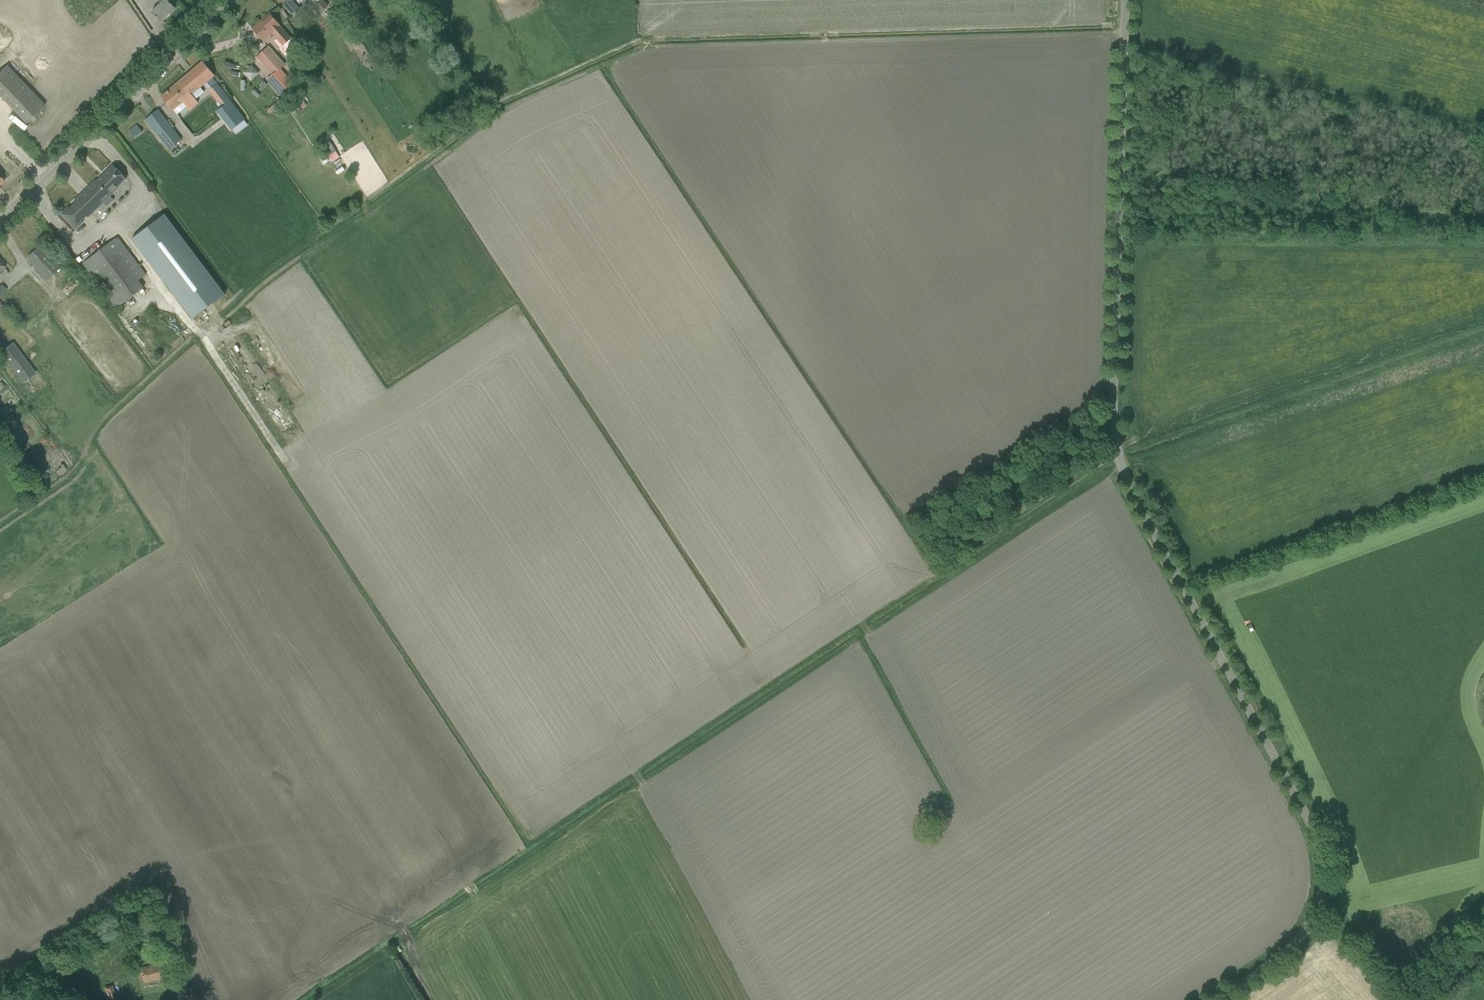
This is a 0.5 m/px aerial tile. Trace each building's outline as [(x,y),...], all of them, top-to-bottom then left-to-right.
[(158,2),(160,4),(151,12),(161,22),(175,9),(167,0),(160,0),(158,2)] [(283,5),(293,16),(300,9),(291,1),(293,0),(284,0),(286,2),(283,5)] [(313,6),(320,13),(328,6),(323,0),(311,0),(315,4),(313,6)] [(335,19),(327,10),(323,15),(331,24),(335,19)] [(283,46),(287,50),(294,43),(290,39),(279,26),(269,14),(261,22),(262,23),(254,31),(263,41),(272,33),(283,46)] [(272,76),(267,80),(274,90),(281,85),(284,89),(290,83),(279,70),(284,65),(268,47),(256,57),(272,76)] [(209,90),(208,90),(221,107),(216,111),(231,130),(245,119),(217,84),(212,77),(214,76),(202,61),(160,97),(172,111),(173,110),(183,102),(189,110),(198,102),(191,95),(204,84),(209,90)] [(26,124),(44,106),(6,66),(0,72),(0,97),(26,124)] [(307,106),(301,98),(296,101),(302,109),(307,106)] [(145,119),(162,141),(175,132),(158,110),(145,119)] [(128,131),(134,138),(142,132),(137,125),(128,131)] [(175,132),(162,141),(169,150),(181,140),(175,132)] [(329,141),(321,146),(327,156),(335,151),(329,141)] [(117,188),(126,179),(113,165),(96,182),(95,181),(73,202),(75,204),(70,209),(68,207),(60,214),(75,230),(83,223),(81,221),(86,216),(88,218),(117,189),(117,188)] [(225,294),(164,214),(132,239),(192,319),(225,294)] [(82,263),(116,308),(144,287),(138,281),(146,274),(119,238),(117,237),(82,263)] [(60,269),(40,247),(28,258),(34,264),(32,265),(46,281),(60,269)] [(22,383),(36,373),(12,343),(0,352),(0,354),(22,383)] [(152,956),(154,964),(139,968),(143,983),(156,979),(156,980),(168,977),(162,953),(152,956)]
